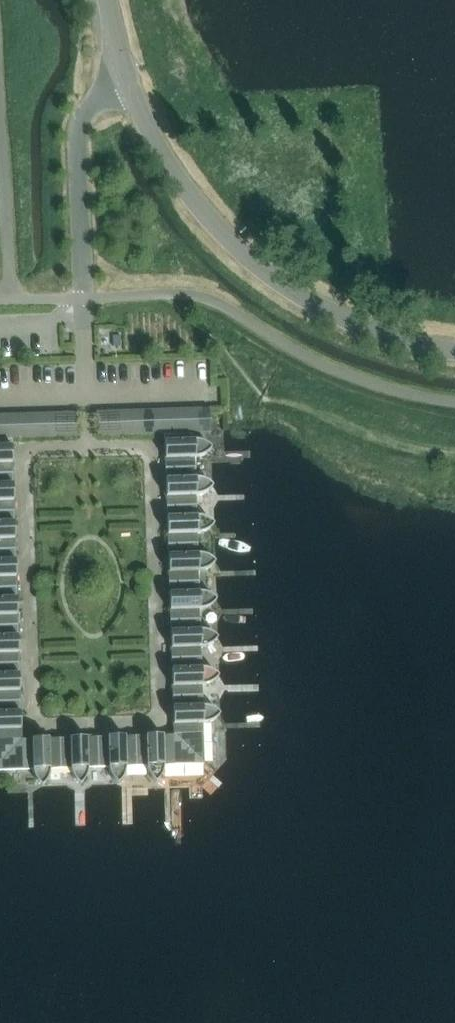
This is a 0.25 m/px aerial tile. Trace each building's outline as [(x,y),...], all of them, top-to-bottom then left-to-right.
[(187,434),(193,433),(198,433),(197,408),(186,409),(187,434)] [(209,433),(209,408),(197,408),(198,433),(209,433)] [(175,409),(164,410),(164,434),(176,434),(175,409)] [(186,409),(175,409),(176,434),(187,434),(186,409)] [(141,410),(130,411),(131,435),(142,435),(141,410)] [(153,435),(152,410),(141,410),(142,435),(153,435)] [(153,435),(162,435),(164,434),(164,410),(152,410),(153,435)] [(108,436),(108,411),(96,412),(97,437),(108,436)] [(120,436),(119,411),(108,411),(108,436),(120,436)] [(131,435),(130,411),(119,411),(120,436),(131,435)] [(65,413),(66,437),(77,437),(77,412),(65,413)] [(32,414),(33,439),(44,438),(43,413),(32,414)] [(43,413),(44,438),(55,438),(54,413),(43,413)] [(54,413),(55,438),(66,437),(65,413),(54,413)] [(9,414),(0,415),(0,440),(10,439),(9,414)] [(10,439),(12,439),(21,439),(21,414),(9,414),(10,439)] [(32,414),(21,414),(21,439),(33,439),(32,414)] [(210,450),(211,449),(210,447),(208,445),(207,444),(204,443),(201,441),(199,441),(196,440),(193,440),(193,433),(187,434),(176,434),(164,434),(162,435),(164,480),(195,479),(195,478),(194,458),(196,458),(199,457),(201,456),(204,455),(207,453),(208,452),(210,450)] [(14,485),(12,439),(10,439),(0,440),(0,485),(14,485)] [(211,488),(212,486),(211,485),(209,483),(207,482),(205,481),(202,479),(199,479),(196,478),(195,478),(195,479),(164,480),(165,518),(196,517),(196,516),(196,496),(200,495),(203,494),(205,493),(207,492),(209,490),(211,488)] [(15,523),(14,485),(0,485),(0,523),(15,523)] [(212,527),(213,524),(213,523),(210,521),(209,520),(207,519),(205,518),(203,517),(200,516),(198,516),(196,516),(196,517),(165,518),(166,556),(197,555),(197,554),(197,534),(200,533),(202,533),(204,532),(206,531),(208,530),(210,528),(212,527)] [(16,561),(15,523),(0,523),(0,561),(16,561)] [(213,565),(215,562),(213,561),(212,560),(210,558),(209,557),(207,556),(205,555),(202,555),(200,554),(197,554),(197,555),(166,556),(167,594),(198,593),(198,592),(198,572),(201,571),(203,571),(205,570),(207,569),(209,568),(211,566),(213,565)] [(17,599),(16,561),(0,561),(0,600),(17,599)] [(200,630),(199,610),(201,609),(204,609),(206,608),(209,607),(211,606),(212,605),(214,603),(216,600),(214,598),(213,597),(211,596),(209,595),(207,594),(204,593),(201,592),(198,592),(198,593),(167,594),(169,632),(200,631),(200,630)] [(18,637),(17,599),(0,600),(0,638),(18,637)] [(201,669),(201,668),(200,648),(202,647),(205,647),(208,646),(209,645),(212,644),(213,642),(215,640),(216,639),(217,638),(215,637),(214,635),(211,633),(207,631),(203,630),(201,630),(200,630),(200,631),(169,632),(170,670),(201,669)] [(20,675),(18,637),(0,638),(0,676),(20,675)] [(216,679),(218,676),(216,674),(214,672),(212,671),(210,670),(208,669),(205,669),(204,668),(201,668),(201,669),(170,670),(171,708),(202,707),(202,706),(201,686),(204,685),(206,685),(208,684),(210,683),(212,682),(214,681),(216,679)] [(21,713),(20,675),(0,676),(0,714),(21,713)] [(218,716),(219,714),(218,713),(217,712),(214,709),(212,708),(210,708),(208,707),(206,706),(202,706),(202,707),(171,708),(171,724),(172,724),(172,734),(204,764),(203,723),(205,723),(207,723),(209,723),(210,722),(212,721),(214,720),(216,718),(218,716)] [(21,739),(21,729),(21,713),(0,714),(0,762),(21,739)] [(152,780),(155,783),(157,781),(159,779),(160,777),(161,775),(162,772),(163,770),(163,768),(163,765),(204,764),(172,734),(162,735),(162,734),(145,735),(146,766),(146,769),(147,770),(147,772),(148,774),(149,776),(150,777),(151,779),(152,780)] [(114,781),(117,784),(119,782),(121,780),(122,779),(123,776),(124,774),(125,771),(125,769),(125,767),(146,766),(145,735),(107,736),(108,767),(108,769),(109,771),(109,774),(110,776),(111,778),(113,780),(114,781)] [(78,784),(79,785),(81,784),(82,782),(84,780),(86,777),(86,775),(87,773),(87,771),(87,768),(108,767),(107,736),(48,738),(49,769),(50,769),(70,768),(71,771),(71,773),(72,776),(73,778),(75,781),(76,782),(78,784)] [(41,786),(42,785),(45,783),(46,781),(47,779),(48,777),(49,775),(49,772),(50,771),(50,769),(49,769),(48,738),(31,738),(31,739),(21,739),(0,762),(0,770),(32,769),(32,772),(33,774),(33,776),(35,779),(37,782),(38,783),(40,785),(41,786)]
